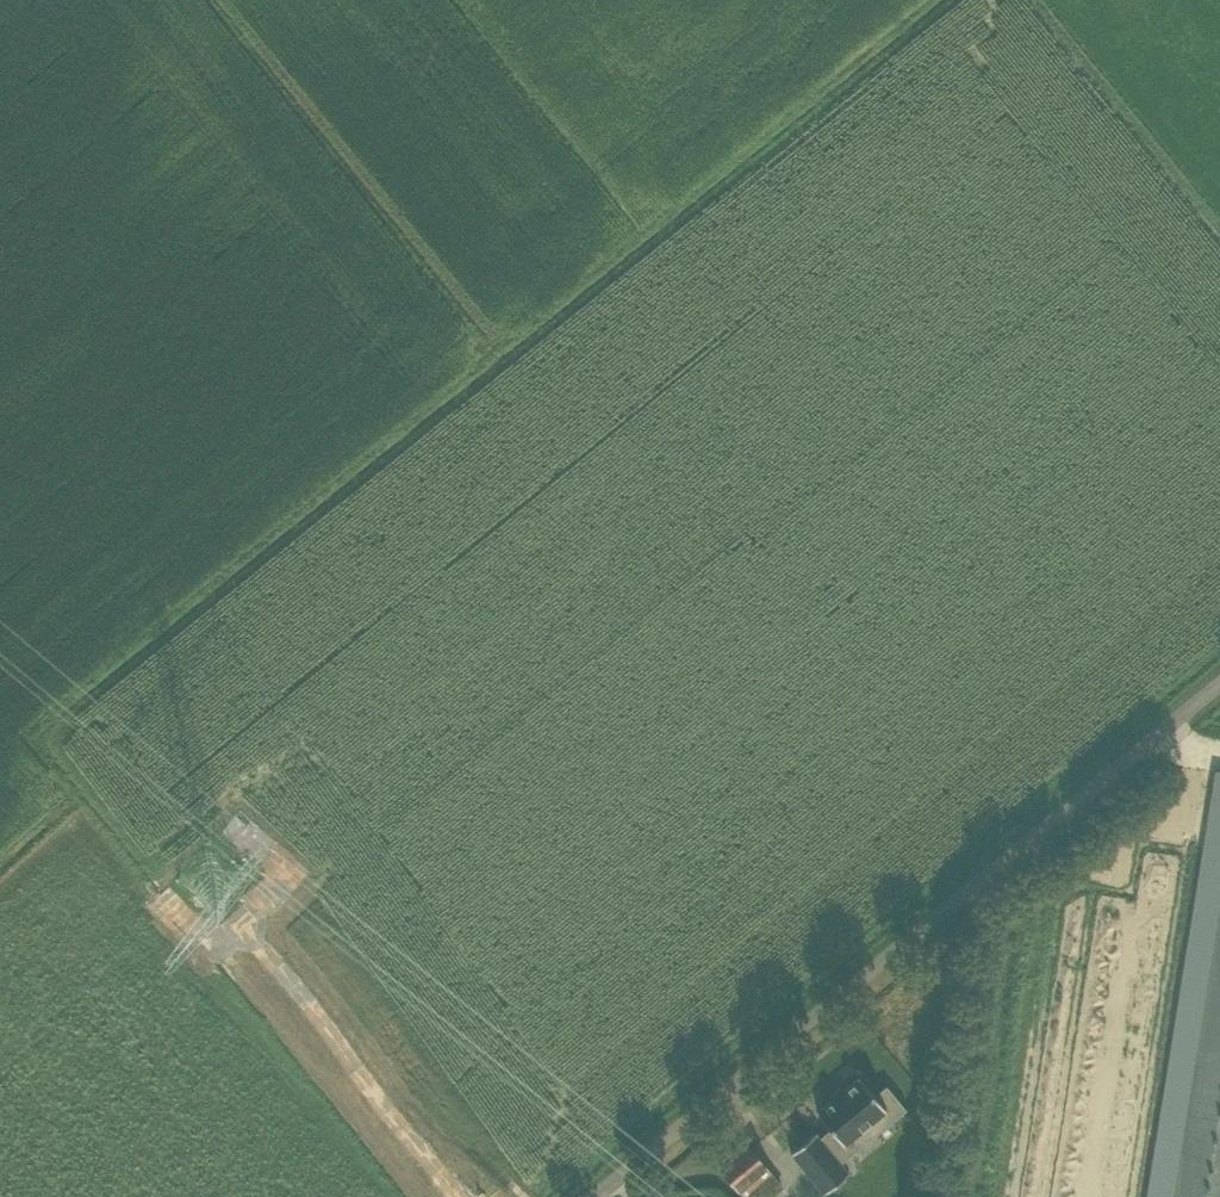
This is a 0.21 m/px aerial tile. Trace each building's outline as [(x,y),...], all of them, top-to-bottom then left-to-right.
[(1177,1196),(1219,1196),(1219,905),(1177,1196)] [(848,1172),(841,1163),(871,1138),(864,1129),(885,1111),(893,1120),(906,1109),(887,1085),(874,1095),(859,1077),(843,1090),(841,1087),(831,1095),(833,1098),(817,1112),(830,1128),(819,1137),(815,1132),(790,1152),(824,1193),(848,1172)] [(772,1175),(747,1145),(720,1166),(745,1196),(769,1196),(782,1187),(772,1175)]
